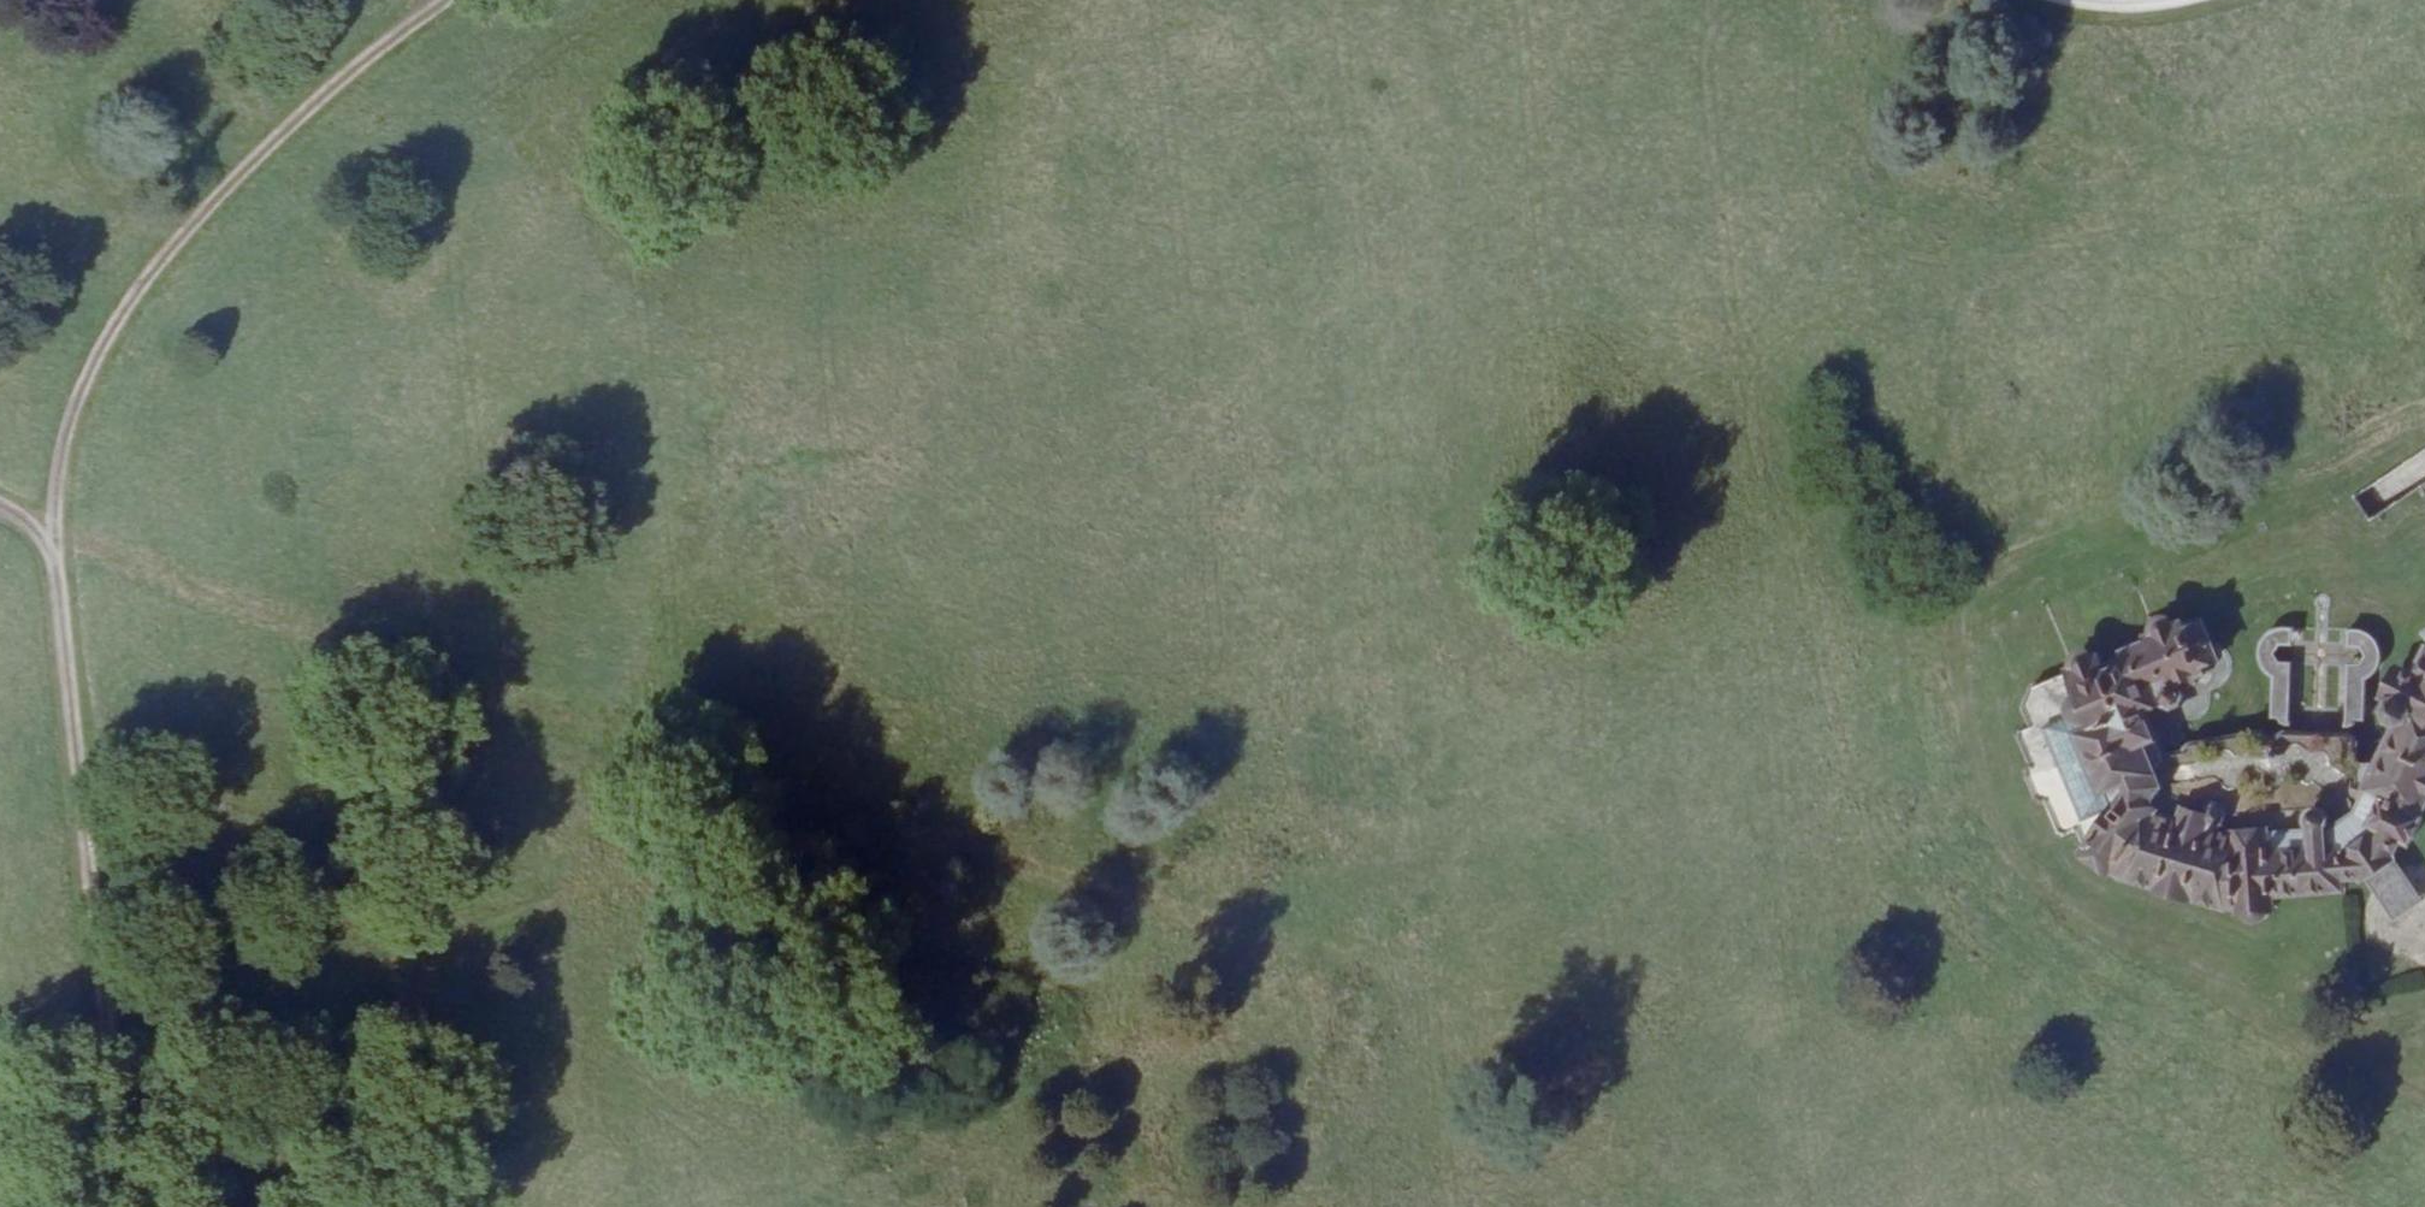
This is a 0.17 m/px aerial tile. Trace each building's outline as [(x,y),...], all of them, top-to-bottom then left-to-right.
[(2172,877),(2171,886),(2219,897),(2260,907),(2258,917),(2277,921),(2280,902),(2295,907),(2299,897),(2367,885),(2370,874),(2400,866),(2419,848),(2424,839),(2424,720),(2391,792),(2380,816),(2370,814),(2368,739),(2286,742),(2286,755),(2273,755),(2272,743),(2189,737),(2188,750),(2176,749),(2161,705),(2180,695),(2189,700),(2200,697),(2207,683),(2225,673),(2201,620),(2161,637),(2165,644),(2125,664),(2119,654),(2056,681),(2045,721),(2058,744),(2042,753),(2062,787),(2054,791),(2072,823),(2079,819),(2096,848),(2112,838),(2128,867),(2172,877)] [(2290,627),(2267,629),(2268,646),(2291,645),(2290,627)] [(2424,669),(2421,668),(2410,692),(2424,700),(2424,668),(2424,669)]
